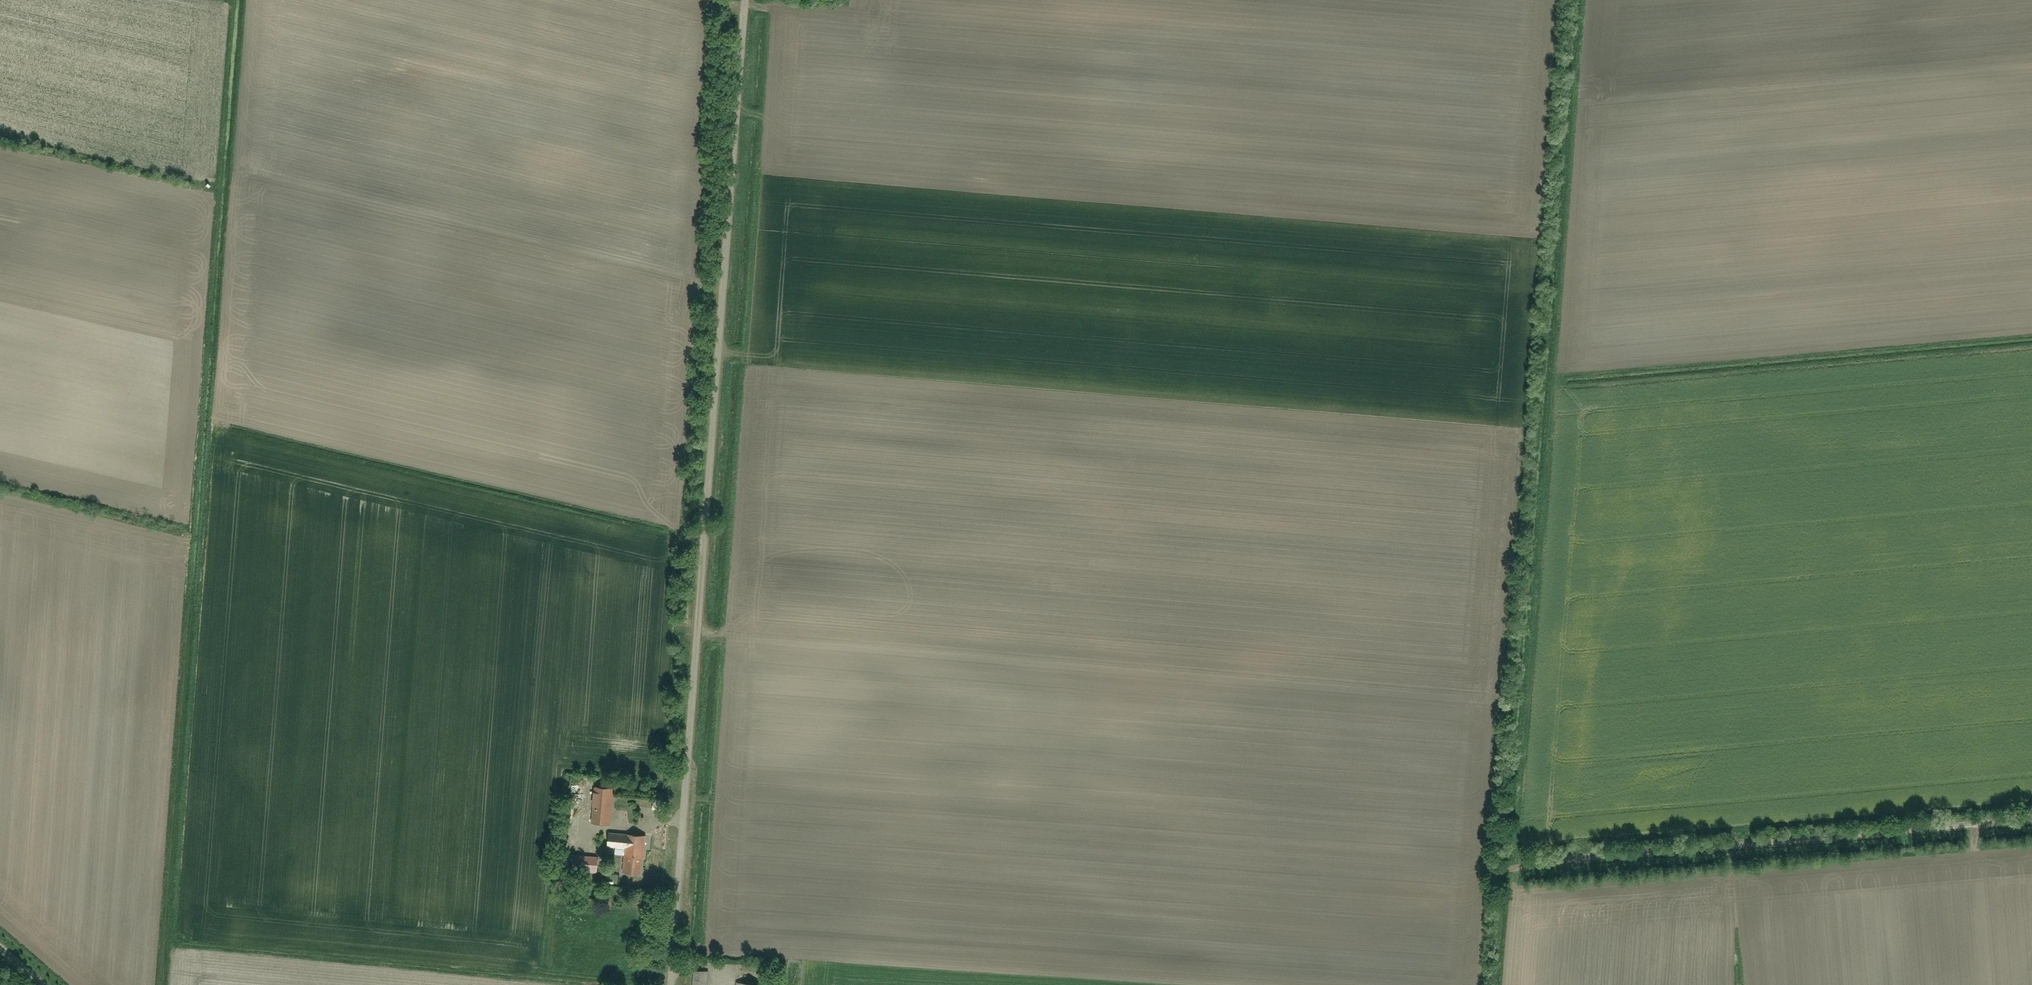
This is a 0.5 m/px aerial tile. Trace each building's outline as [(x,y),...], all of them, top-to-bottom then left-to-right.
[(683,637),(684,622),(672,621),(671,636),(683,637)] [(629,790),(595,787),(592,821),(627,824),(629,790)] [(665,793),(651,793),(651,805),(664,806),(665,793)] [(640,872),(642,833),(629,832),(629,835),(606,834),(605,846),(626,848),(624,871),(640,872)] [(595,857),(565,855),(564,867),(594,870),(595,857)] [(695,972),(694,984),(708,984),(709,973),(695,972)]
